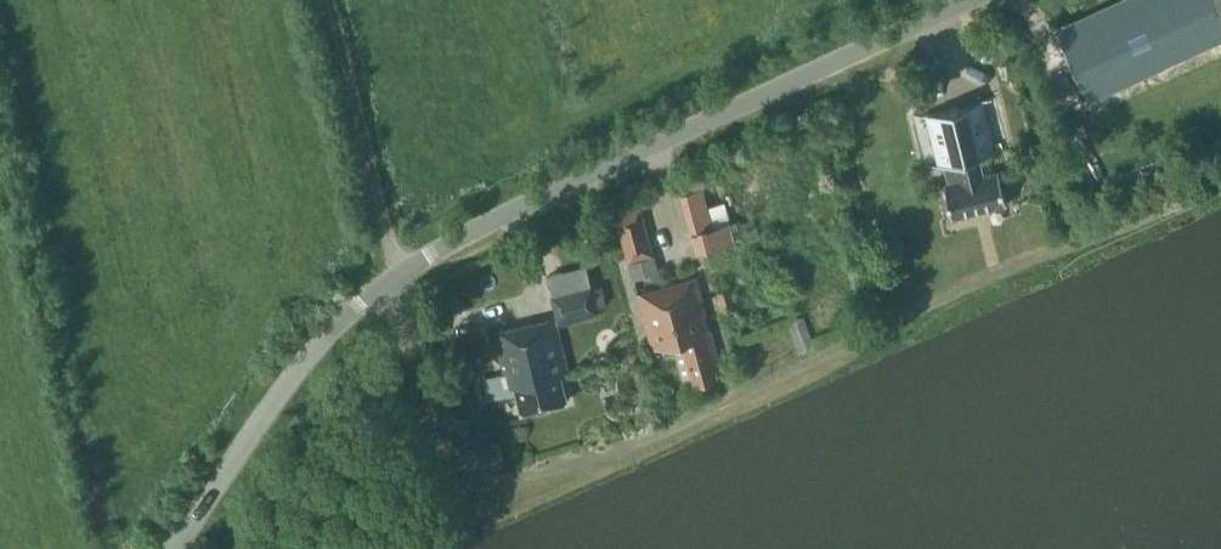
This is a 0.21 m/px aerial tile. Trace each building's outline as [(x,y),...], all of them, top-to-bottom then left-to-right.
[(1091,97),(1203,45),(1196,30),(1220,18),(1220,0),(1121,0),(1059,28),(1091,97)] [(1009,148),(1009,147),(990,151),(977,103),(996,98),(995,96),(914,118),(914,119),(933,115),(945,163),(927,168),(927,169),(947,164),(952,183),(946,185),(954,218),(1009,204),(1000,171),(984,175),(979,156),(1009,148)] [(731,219),(713,224),(703,184),(681,190),(697,249),(737,239),(731,219)] [(628,257),(652,250),(641,208),(616,214),(628,257)] [(568,286),(564,268),(548,272),(553,290),(568,286)] [(707,313),(696,275),(637,292),(653,347),(673,341),(683,376),(693,373),(695,382),(716,376),(714,369),(721,367),(710,327),(708,327),(704,314),(707,313)] [(567,399),(561,373),(567,372),(555,323),(598,312),(590,280),(568,286),(553,290),(559,316),(496,332),(506,372),(484,376),(489,398),(517,392),(521,411),(567,399)] [(718,290),(723,309),(735,306),(730,287),(718,290)] [(815,344),(804,315),(788,321),(799,350),(815,344)]
